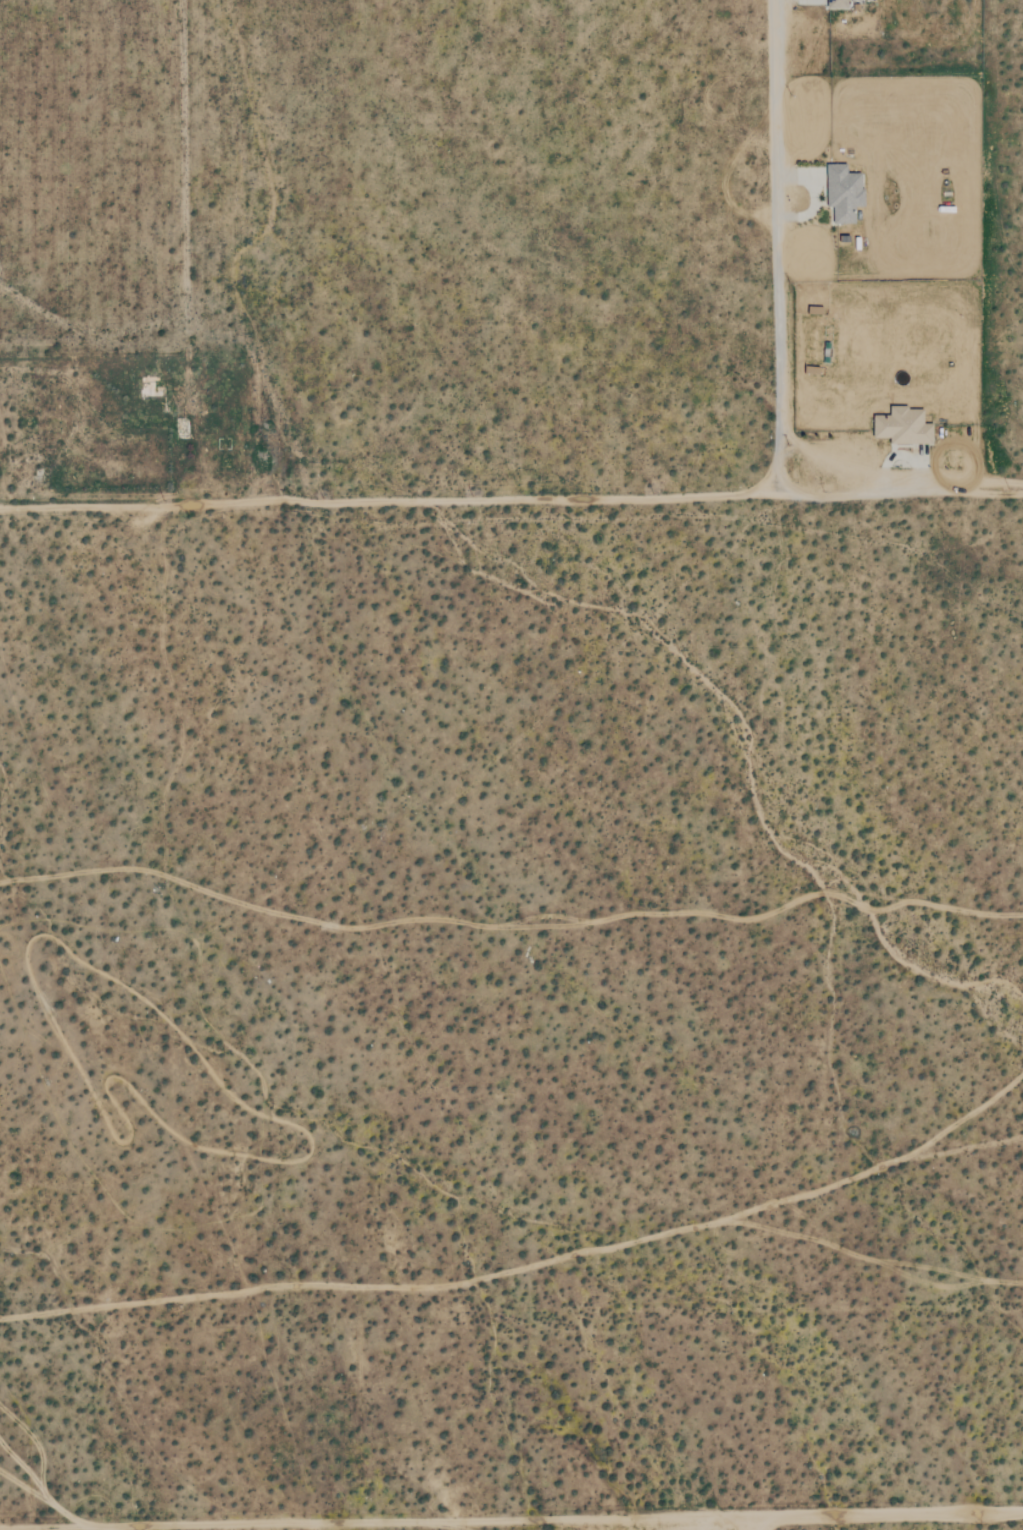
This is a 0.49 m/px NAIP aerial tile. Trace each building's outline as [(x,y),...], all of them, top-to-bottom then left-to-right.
[(828,9),(848,9),(848,0),(828,0),(828,9)] [(834,223),(856,223),(856,206),(864,206),(863,173),(848,173),(848,163),(826,164),(827,207),(834,207),(834,223)] [(929,443),(929,423),(920,423),(920,406),(885,407),(885,415),(873,415),(873,437),(886,437),(886,443),(929,443)]
